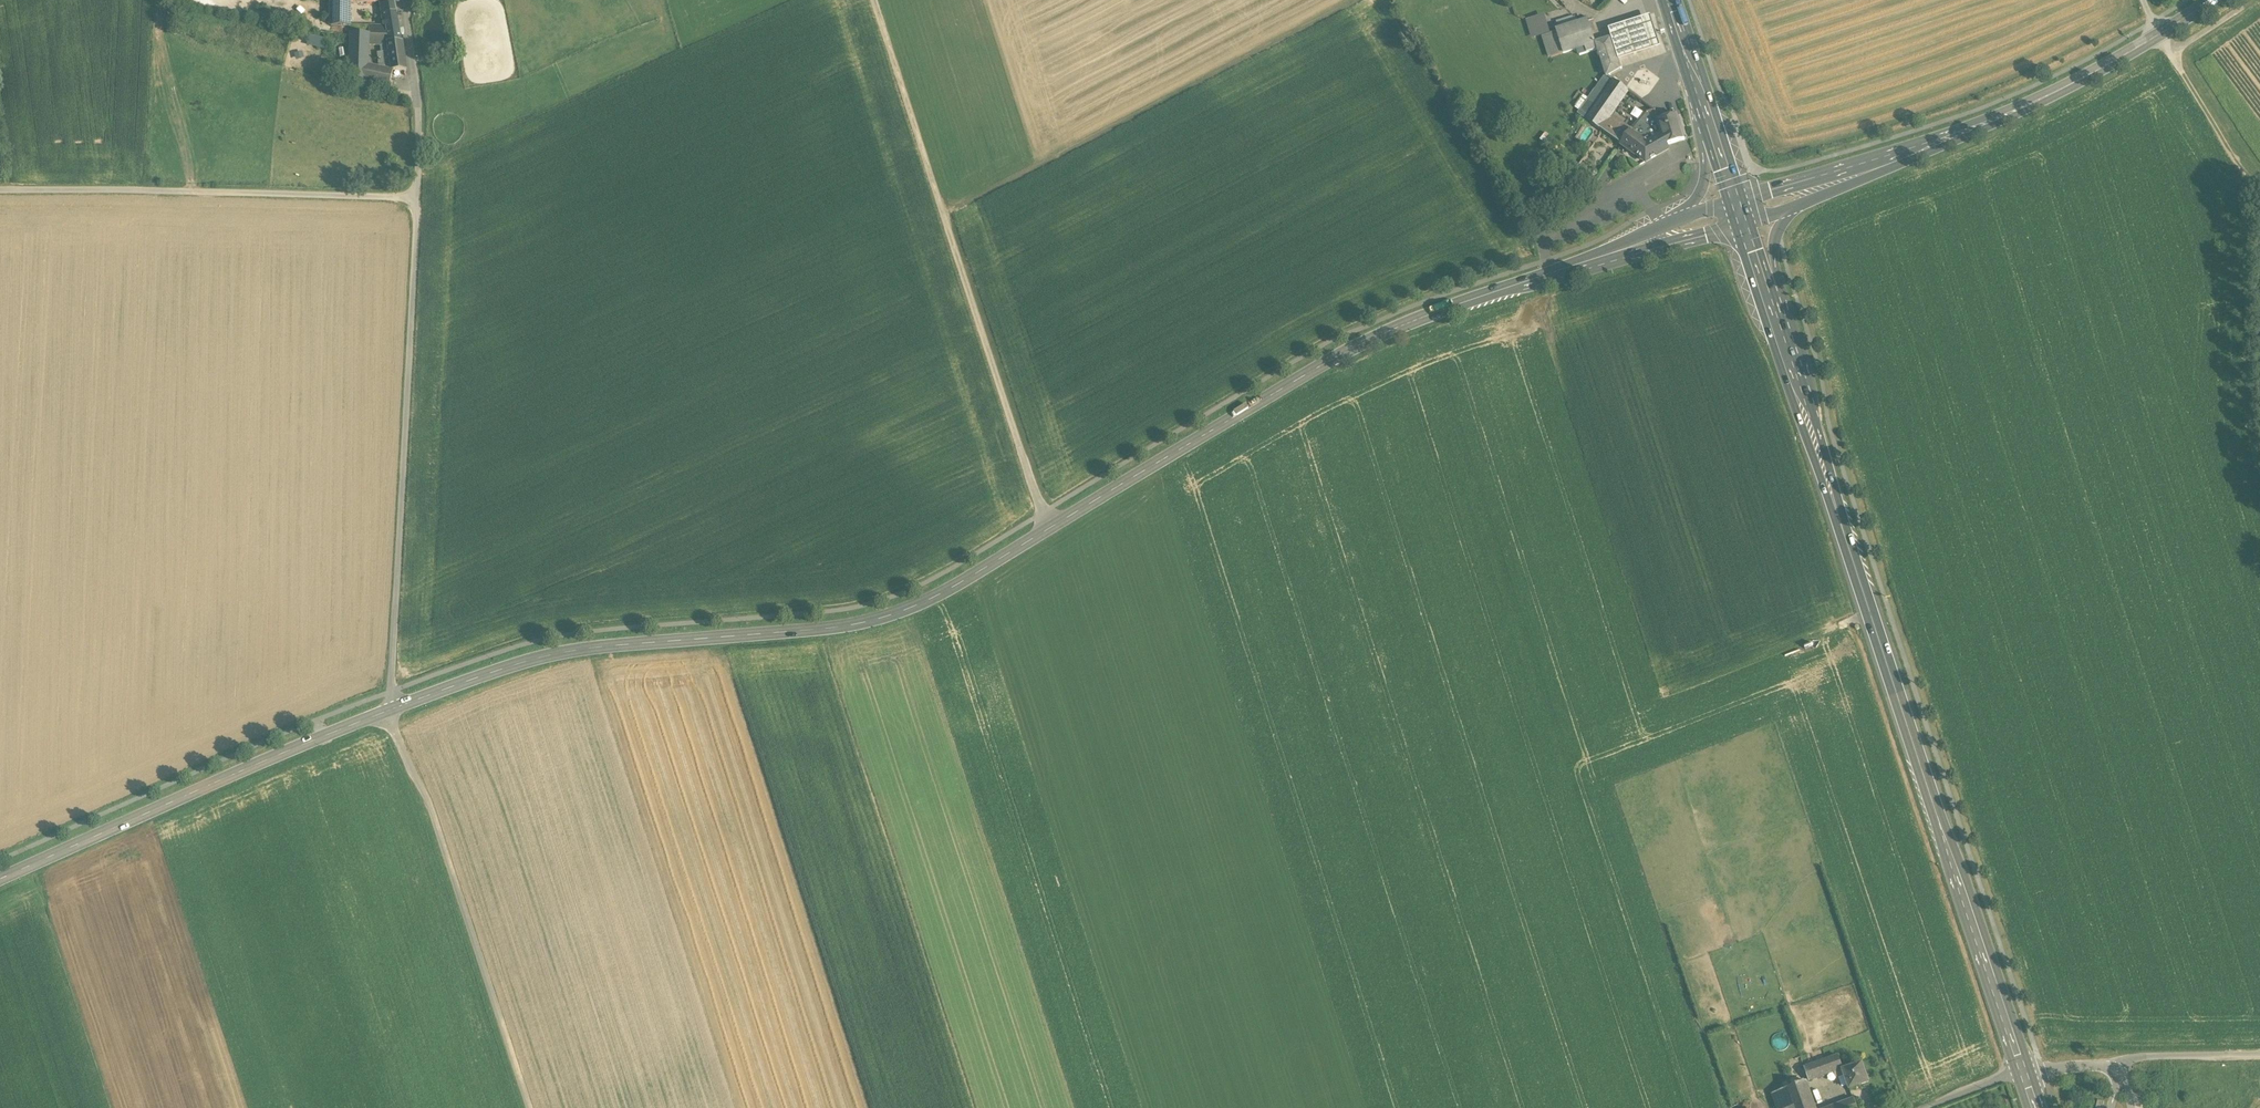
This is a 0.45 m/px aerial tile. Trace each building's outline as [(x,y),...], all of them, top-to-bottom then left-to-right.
[(330,26),(349,26),(349,2),(349,0),(331,0),(330,26)] [(394,2),(381,2),(387,36),(389,36),(400,36),(394,2)] [(1543,17),(1530,21),(1535,36),(1548,32),(1543,17)] [(1574,18),(1566,21),(1568,27),(1579,24),(1574,18),(1575,17),(1574,17),(1573,18),(1574,18)] [(1611,39),(1619,63),(1647,54),(1661,50),(1652,19),(1638,24),(1609,32),(1611,39)] [(1562,29),(1556,31),(1557,35),(1563,54),(1585,47),(1595,43),(1588,21),(1579,24),(1568,27),(1562,29)] [(1566,21),(1560,22),(1562,29),(1568,27),(1566,21)] [(368,35),(352,34),(350,67),(367,66),(367,64),(370,64),(370,62),(367,62),(368,42),(368,35)] [(326,40),(309,35),(307,44),(324,48),(325,44),(326,40)] [(1557,35),(1545,39),(1551,57),(1563,54),(1557,35)] [(336,40),(327,38),(326,40),(325,44),(336,46),(336,40)] [(1611,39),(1596,43),(1598,50),(1602,63),(1605,71),(1607,77),(1608,76),(1621,69),(1619,63),(1611,39)] [(401,42),(389,42),(391,65),(387,66),(387,71),(380,69),(377,83),(388,86),(392,70),(406,70),(401,42)] [(1595,43),(1585,47),(1587,53),(1598,50),(1596,43),(1595,43)] [(380,69),(367,66),(350,67),(350,78),(377,83),(380,69)] [(1608,76),(1607,77),(1595,90),(1604,96),(1615,81),(1608,76)] [(1587,121),(1600,130),(1610,117),(1628,91),(1615,81),(1604,96),(1587,121)] [(1595,90),(1579,114),(1587,121),(1604,96),(1595,90)] [(1654,111),(1647,113),(1632,131),(1631,130),(1631,131),(1631,132),(1647,144),(1649,142),(1649,143),(1662,136),(1657,121),(1658,121),(1655,110),(1654,111)] [(1658,121),(1657,121),(1662,136),(1665,146),(1668,145),(1669,149),(1685,140),(1677,115),(1658,121)] [(1610,117),(1600,130),(1622,145),(1631,132),(1631,131),(1610,117)] [(1662,136),(1649,143),(1649,142),(1647,144),(1631,132),(1622,145),(1645,162),(1646,162),(1669,149),(1668,145),(1665,146),(1662,136)] [(1838,1056),(1804,1069),(1808,1081),(1843,1068),(1838,1056)] [(1861,1064),(1843,1070),(1849,1089),(1868,1083),(1861,1064)] [(1772,1094),(1777,1107),(1815,1107),(1806,1081),(1772,1094)] [(1829,1107),(1857,1107),(1854,1099),(1829,1107)]
